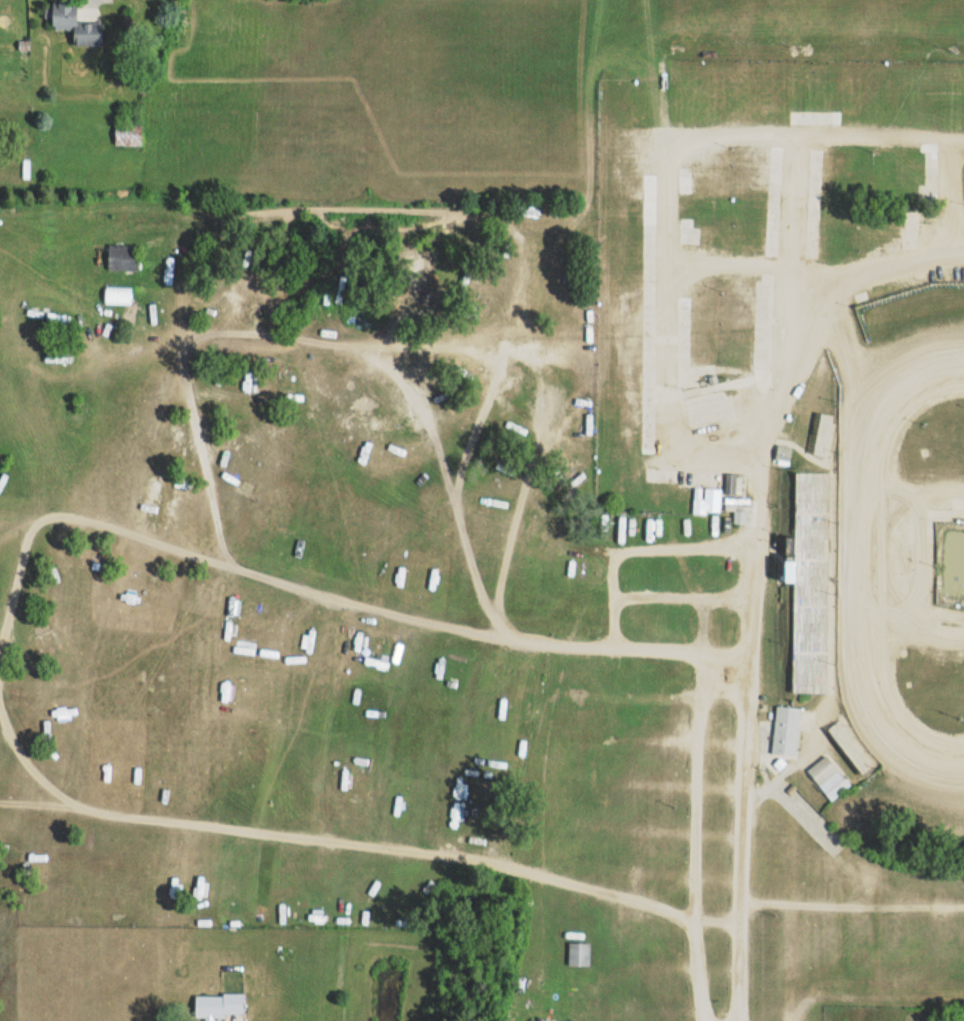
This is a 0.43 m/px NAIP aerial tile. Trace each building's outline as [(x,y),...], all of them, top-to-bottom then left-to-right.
[(75,46),(102,45),(101,22),(77,23),(77,4),(53,5),(53,29),(74,28),(75,46)] [(115,145),(140,145),(140,126),(115,126),(115,145)] [(137,245),(108,245),(108,270),(137,270),(137,245)] [(104,304),(131,304),(131,286),(104,286),(104,304)] [(789,446),(776,446),(776,463),(788,464),(789,446)] [(724,494),(743,494),(743,474),(724,474),(724,494)] [(693,514),(719,514),(719,487),(693,487),(693,514)] [(794,584),(793,693),(826,693),(828,561),(787,561),(787,584),(794,584)] [(801,708),(776,705),(772,755),(796,757),(801,708)] [(851,785),(826,755),(807,771),(831,801),(851,785)] [(590,941),(568,941),(568,966),(590,966),(590,941)] [(243,995),(195,995),(195,1016),(243,1016),(243,995)]
